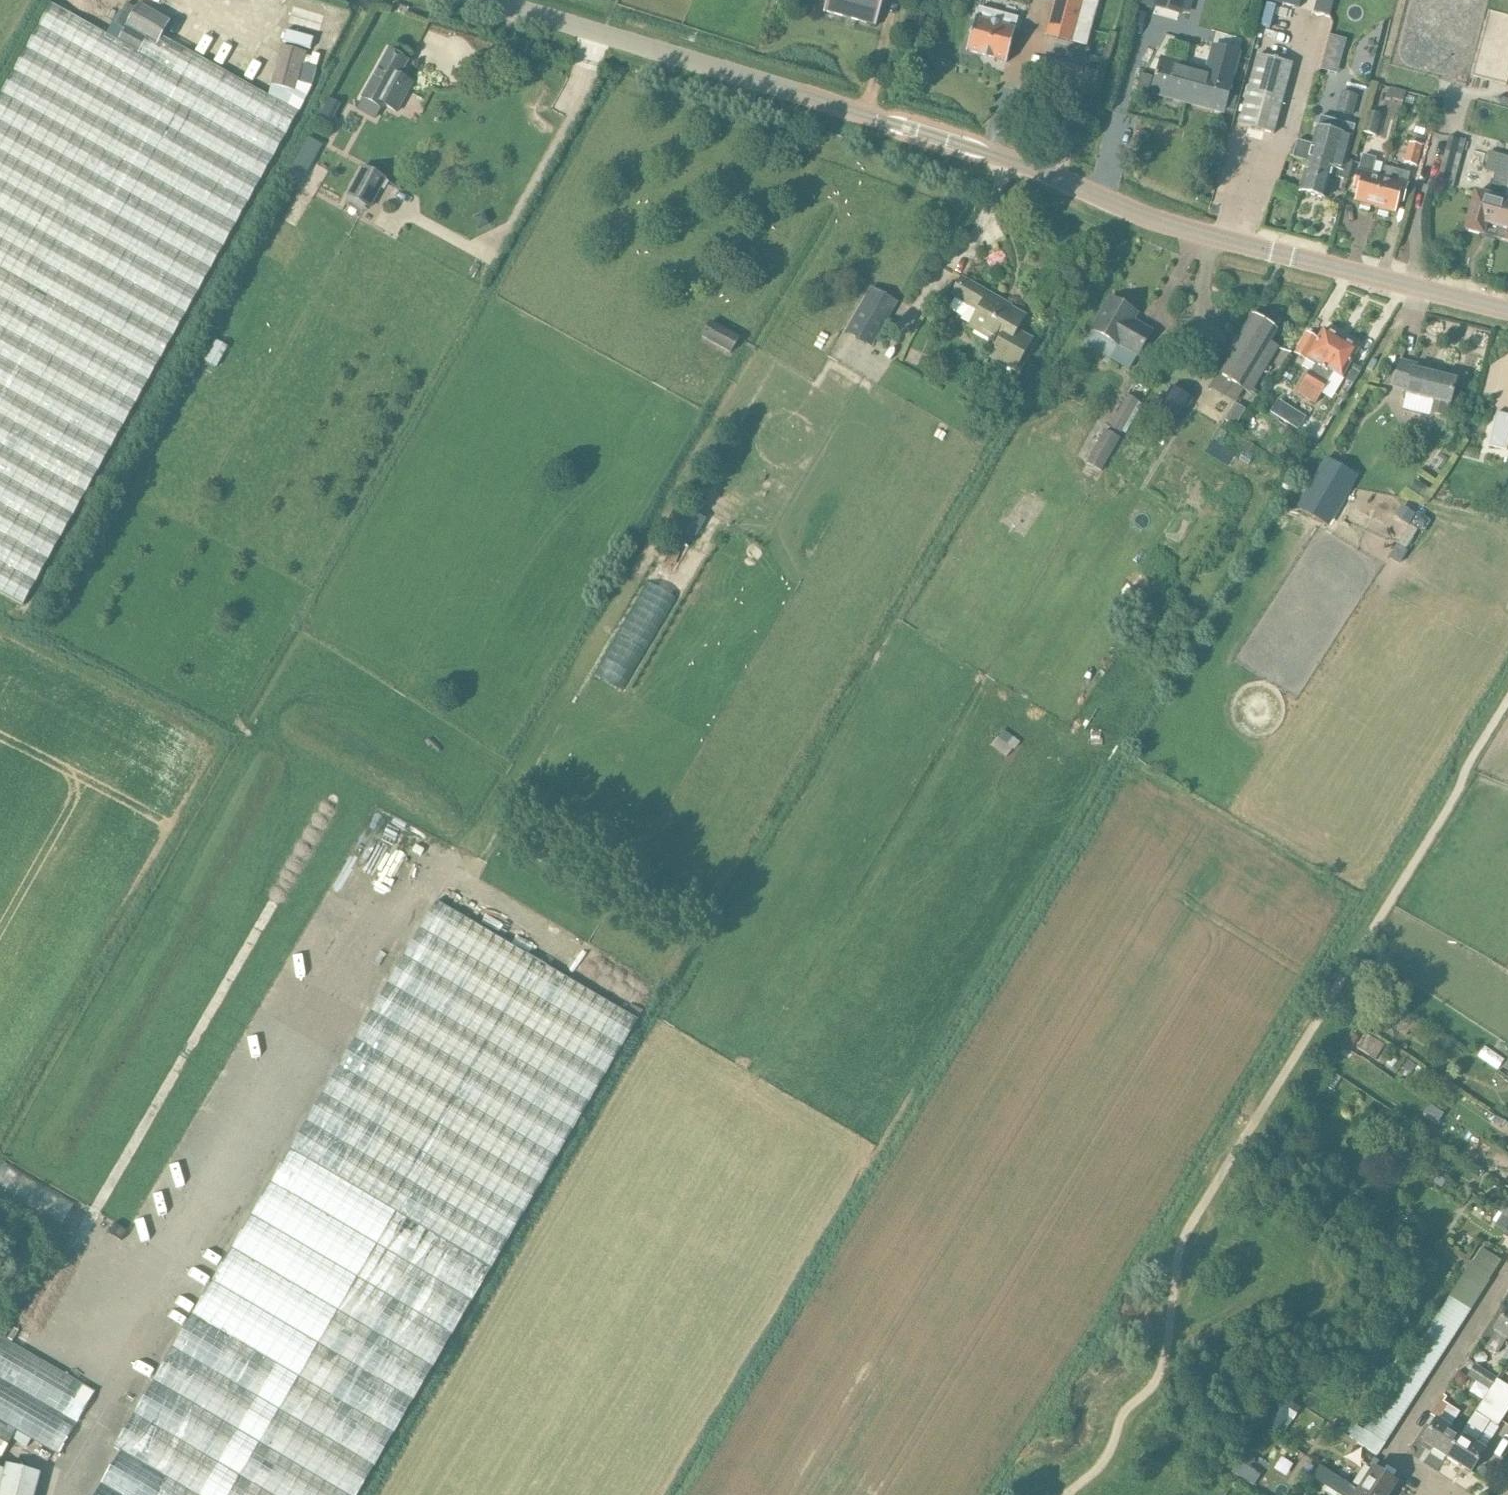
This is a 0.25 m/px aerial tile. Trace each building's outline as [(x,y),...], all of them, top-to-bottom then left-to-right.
[(824,12),(825,12),(825,11),(843,16),(843,15),(842,15),(843,12),(854,15),(853,18),(852,18),(852,19),(875,25),(875,26),(876,27),(883,0),(827,0),(824,12)] [(1044,37),(1087,48),(1092,31),(1100,1),(1100,0),(1054,0),(1044,37)] [(1138,6),(1191,18),(1195,0),(1140,0),(1138,6)] [(1314,12),(1331,16),(1335,0),(1317,0),(1314,12)] [(0,95),(0,595),(22,608),(214,265),(261,182),(288,131),(298,113),(268,96),(163,35),(170,22),(139,4),(118,42),(52,4),(42,22),(0,95)] [(972,32),(966,51),(968,52),(968,51),(1006,61),(1006,62),(1007,62),(1012,43),(1016,29),(1018,20),(1015,19),(995,13),(978,8),(976,18),(972,32)] [(288,27),(284,42),(315,50),(319,36),(288,27)] [(1330,35),(1325,51),(1341,55),(1346,40),(1330,35)] [(272,85),(268,96),(298,113),(311,87),(313,88),(318,70),(302,65),(305,52),(282,46),(272,85)] [(1157,78),(1153,92),(1223,111),(1239,54),(1214,47),(1207,72),(1162,60),(1158,74),(1156,73),(1155,77),(1157,78)] [(389,50),(363,98),(395,115),(413,83),(400,76),(409,61),(389,50)] [(1257,55),(1244,105),(1239,125),(1274,134),(1292,64),(1257,55)] [(1353,58),(1349,74),(1369,78),(1373,63),(1353,58)] [(1388,98),(1404,102),(1406,93),(1391,88),(1388,98)] [(1353,118),(1358,97),(1359,96),(1341,91),(1335,113),(1353,118)] [(1407,96),(1405,103),(1413,105),(1415,98),(1407,96)] [(315,121),(320,123),(328,128),(338,109),(330,105),(325,102),(315,121)] [(1363,133),(1377,137),(1382,117),(1368,113),(1363,133)] [(1348,180),(1353,162),(1344,159),(1350,136),(1338,133),(1341,122),(1320,117),(1312,145),(1297,141),(1293,157),(1308,161),(1300,192),(1325,199),(1331,175),(1348,180)] [(282,174),(302,184),(323,144),(304,134),(282,174)] [(1465,142),(1450,138),(1437,184),(1452,188),(1465,142)] [(1423,147),(1409,144),(1404,163),(1418,167),(1423,147)] [(1507,189),(1507,158),(1490,153),(1485,170),(1496,173),(1489,197),(1475,193),(1465,230),(1495,238),(1507,189)] [(1363,156),(1360,166),(1355,185),(1360,187),(1356,202),(1373,206),(1382,178),(1370,175),(1375,159),(1363,156)] [(370,210),(386,181),(387,180),(364,167),(347,197),(370,210)] [(1382,178),(1373,206),(1394,212),(1399,197),(1404,198),(1410,174),(1385,167),(1382,178)] [(1495,238),(1507,242),(1507,189),(1495,238)] [(979,311),(970,327),(999,343),(991,357),(1014,371),(1032,340),(1020,334),(1020,335),(1016,332),(1024,317),(1002,304),(1003,302),(962,279),(952,296),(979,311)] [(845,332),(867,345),(893,301),(871,288),(845,332)] [(1111,297),(1092,331),(1118,346),(1119,344),(1139,355),(1152,332),(1132,321),(1137,312),(1111,297)] [(1252,316),(1242,333),(1217,373),(1251,393),(1279,347),(1270,341),(1277,330),(1252,316)] [(702,338),(730,355),(740,338),(711,322),(702,338)] [(1342,377),(1348,367),(1358,350),(1324,329),(1318,339),(1307,333),(1296,353),(1306,359),(1315,364),(1310,372),(1309,371),(1297,393),(1313,403),(1332,371),(1342,377)] [(216,340),(204,361),(217,368),(228,347),(216,340)] [(1434,401),(1431,412),(1445,415),(1448,404),(1450,404),(1456,380),(1431,374),(1433,368),(1400,360),(1395,379),(1394,387),(1421,393),(1420,397),(1434,401)] [(1156,397),(1148,411),(1175,428),(1192,400),(1171,386),(1162,401),(1156,397)] [(1128,397),(1114,422),(1111,428),(1121,434),(1139,402),(1128,397)] [(1278,400),(1270,412),(1299,430),(1306,418),(1278,400)] [(1235,407),(1225,422),(1238,430),(1248,415),(1235,407)] [(1497,412),(1489,446),(1507,450),(1507,445),(1507,415),(1497,412)] [(1218,429),(1212,439),(1222,446),(1228,435),(1218,429)] [(1100,439),(1087,462),(1086,464),(1101,472),(1104,468),(1115,448),(1120,439),(1105,430),(1100,439)] [(1250,443),(1244,453),(1251,457),(1257,447),(1250,443)] [(1243,453),(1239,460),(1248,465),(1252,458),(1243,453)] [(1358,477),(1326,458),(1297,507),(1329,526),(1358,477)] [(1416,480),(1409,489),(1420,496),(1426,487),(1416,480)] [(1137,616),(1149,596),(1134,587),(1122,606),(1137,616)] [(638,1021),(436,902),(114,1448),(121,1452),(95,1494),(358,1494),(638,1021)] [(1351,1033),(1346,1042),(1354,1046),(1359,1038),(1351,1033)] [(1392,1055),(1386,1064),(1393,1068),(1398,1059),(1392,1055)] [(1418,1065),(1409,1059),(1403,1069),(1407,1072),(1414,1070),(1418,1065)] [(1419,1066),(1415,1071),(1419,1073),(1418,1075),(1432,1085),(1437,1078),(1419,1066)] [(1331,1072),(1322,1085),(1332,1092),(1341,1079),(1331,1072)] [(1490,1149),(1480,1142),(1473,1153),(1483,1160),(1490,1149)] [(1394,1160),(1382,1165),(1385,1174),(1398,1169),(1394,1160)] [(75,1204),(7,1162),(0,1173),(0,1197),(57,1233),(75,1204)] [(1437,1176),(1432,1183),(1441,1189),(1446,1182),(1437,1176)] [(1502,1215),(1495,1226),(1504,1232),(1506,1230),(1507,1232),(1507,1219),(1502,1215)] [(1479,1260),(1498,1273),(1504,1263),(1485,1251),(1479,1260)] [(1472,1270),(1491,1283),(1498,1273),(1479,1260),(1472,1270)] [(1466,1280),(1485,1292),(1491,1283),(1472,1270),(1466,1280)] [(1460,1289),(1479,1302),(1485,1292),(1466,1280),(1460,1289)] [(1453,1299),(1472,1311),(1479,1302),(1460,1289),(1453,1299)] [(1447,1308),(1466,1321),(1472,1311),(1453,1299),(1447,1308)] [(1440,1318),(1460,1331),(1466,1321),(1447,1308),(1440,1318)] [(1498,1325),(1494,1330),(1496,1331),(1486,1346),(1498,1353),(1507,1338),(1507,1339),(1507,1309),(1498,1325)] [(1434,1328),(1453,1340),(1460,1331),(1440,1318),(1434,1328)] [(1428,1337),(1447,1350),(1453,1340),(1434,1328),(1428,1337)] [(1421,1347),(1441,1359),(1447,1350),(1428,1337),(1421,1347)] [(7,1466),(22,1434),(64,1459),(100,1396),(0,1338),(0,1463),(7,1466)] [(1415,1357),(1434,1369),(1441,1359),(1421,1347),(1415,1357)] [(1409,1365),(1428,1378),(1434,1369),(1415,1357),(1409,1365)] [(1467,1375),(1490,1390),(1497,1378),(1475,1364),(1467,1375)] [(1402,1375),(1421,1388),(1428,1378),(1409,1365),(1402,1375)] [(1459,1371),(1453,1381),(1460,1386),(1463,1385),(1468,1377),(1459,1371)] [(1396,1385),(1415,1397),(1421,1388),(1402,1375),(1396,1385)] [(1497,1378),(1490,1390),(1507,1402),(1507,1386),(1497,1378)] [(1390,1394),(1409,1407),(1415,1397),(1396,1385),(1390,1394)] [(1446,1458),(1470,1473),(1485,1450),(1483,1449),(1476,1444),(1489,1423),(1496,1428),(1505,1415),(1507,1410),(1507,1402),(1490,1390),(1474,1413),(1461,1434),(1446,1458)] [(1383,1404),(1402,1417),(1409,1407),(1390,1394),(1383,1404)] [(1437,1419),(1433,1425),(1422,1442),(1446,1458),(1461,1434),(1460,1433),(1451,1427),(1460,1413),(1444,1402),(1447,1398),(1443,1395),(1433,1412),(1441,1417),(1439,1420),(1437,1419)] [(1282,1397),(1264,1425),(1279,1434),(1289,1418),(1293,1420),(1301,1408),(1282,1397)] [(1377,1414),(1396,1426),(1402,1417),(1383,1404),(1377,1414)] [(1396,1426),(1377,1414),(1370,1424),(1390,1436),(1396,1426)] [(1390,1436),(1370,1424),(1364,1433),(1383,1445),(1390,1436)] [(1383,1445),(1364,1433),(1358,1443),(1377,1455),(1383,1445)] [(1240,1462),(1233,1473),(1254,1486),(1261,1475),(1240,1462)] [(1341,1463),(1334,1475),(1345,1482),(1352,1471),(1341,1463)] [(1358,1490),(1366,1494),(1389,1494),(1397,1483),(1373,1468),(1358,1490)] [(42,1477),(16,1470),(14,1476),(0,1472),(0,1494),(38,1494),(42,1477)] [(1345,1482),(1334,1475),(1327,1486),(1338,1493),(1345,1482)]
